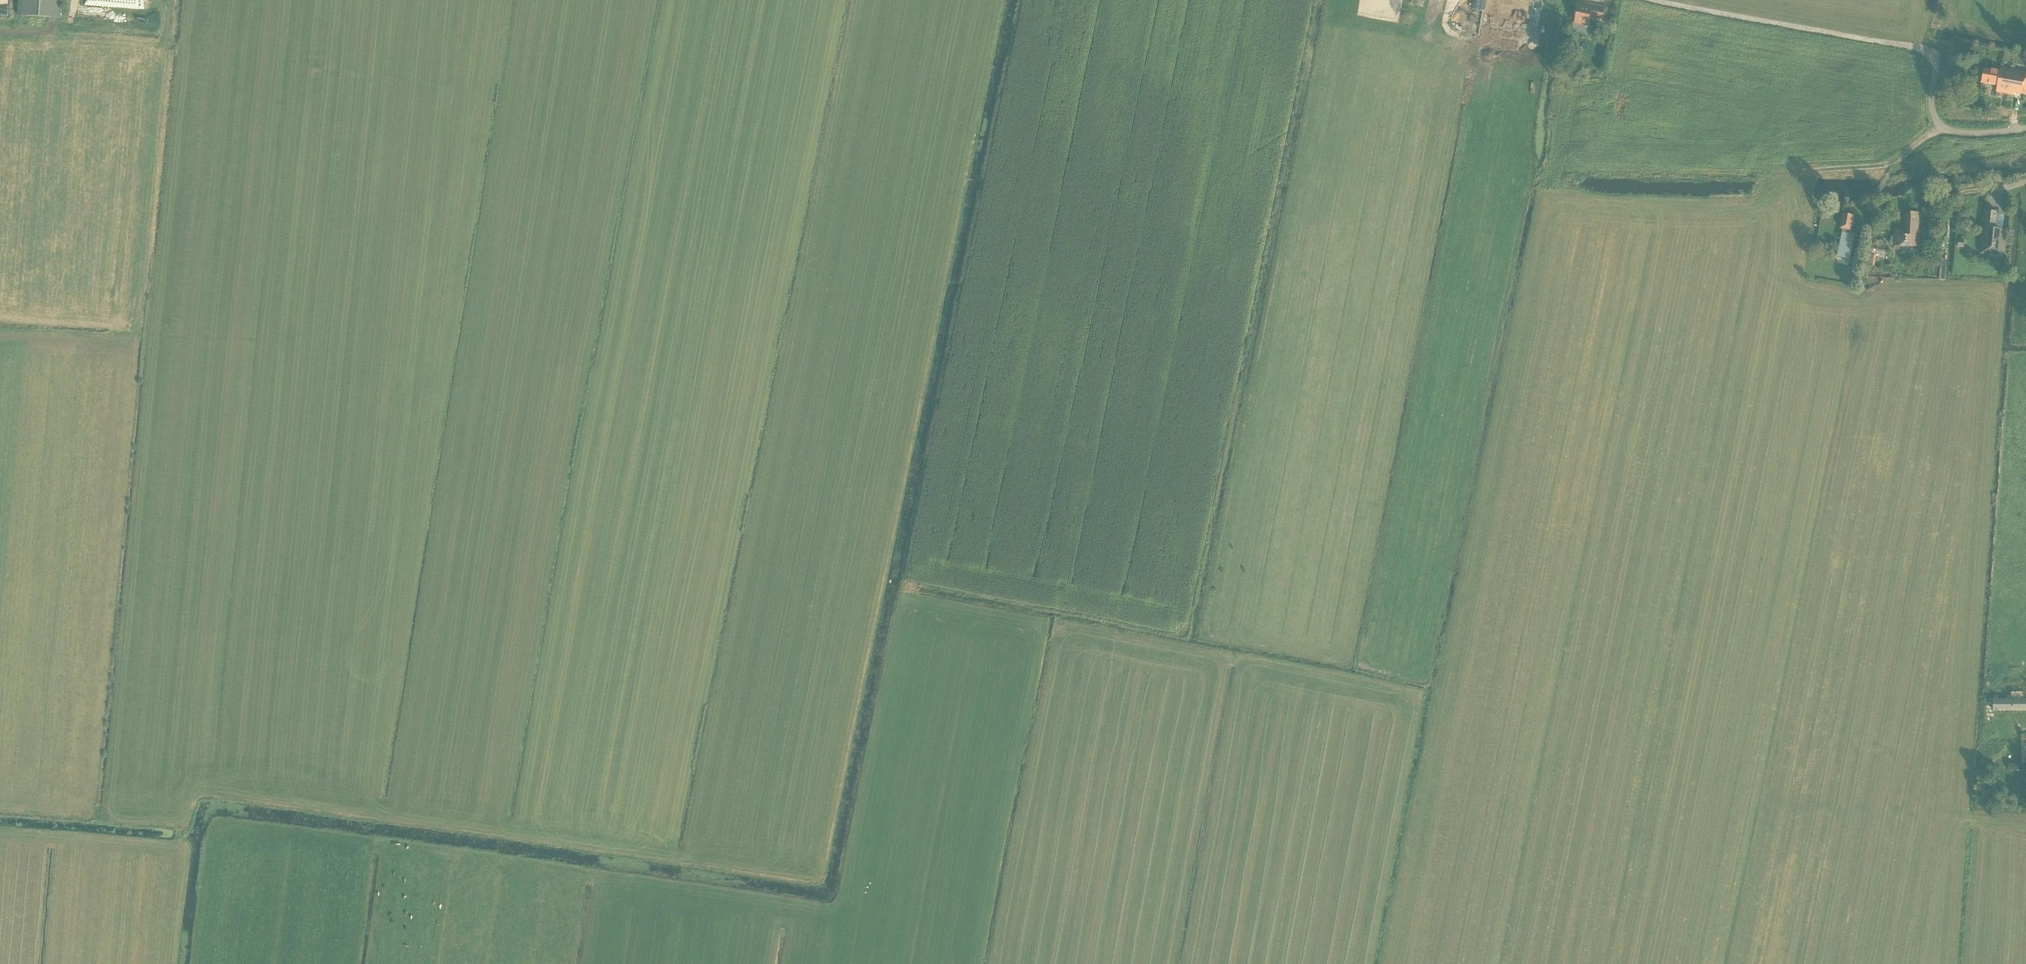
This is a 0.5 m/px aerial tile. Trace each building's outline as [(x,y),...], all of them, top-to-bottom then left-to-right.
[(61,0),(19,0),(18,14),(60,17),(61,0)] [(1605,7),(1586,3),(1579,2),(1575,24),(1590,27),(1591,23),(1592,17),(1602,19),(1605,7)] [(2001,68),(2000,71),(1983,68),(1981,82),(1998,85),(1996,92),(2015,95),(2015,93),(2025,94),(2025,72),(2001,68)] [(2002,255),(2004,229),(1995,228),(1996,212),(1986,211),(1985,219),(1983,218),(1980,253),(2002,255)] [(1919,246),(1920,230),(1918,230),(1919,212),(1907,212),(1907,215),(1904,215),(1904,229),(1895,228),(1894,246),(1919,246)] [(1851,230),(1854,216),(1843,213),(1840,228),(1843,229),(1842,232),(1838,252),(1837,257),(1849,259),(1854,234),(1850,233),(1850,230),(1851,230)] [(1882,245),(1877,244),(1875,254),(1884,256),(1885,246),(1882,246),(1882,245)] [(1862,250),(1855,249),(1851,266),(1859,268),(1862,250)] [(1992,699),(1992,711),(2025,711),(2025,699),(1992,699)]
